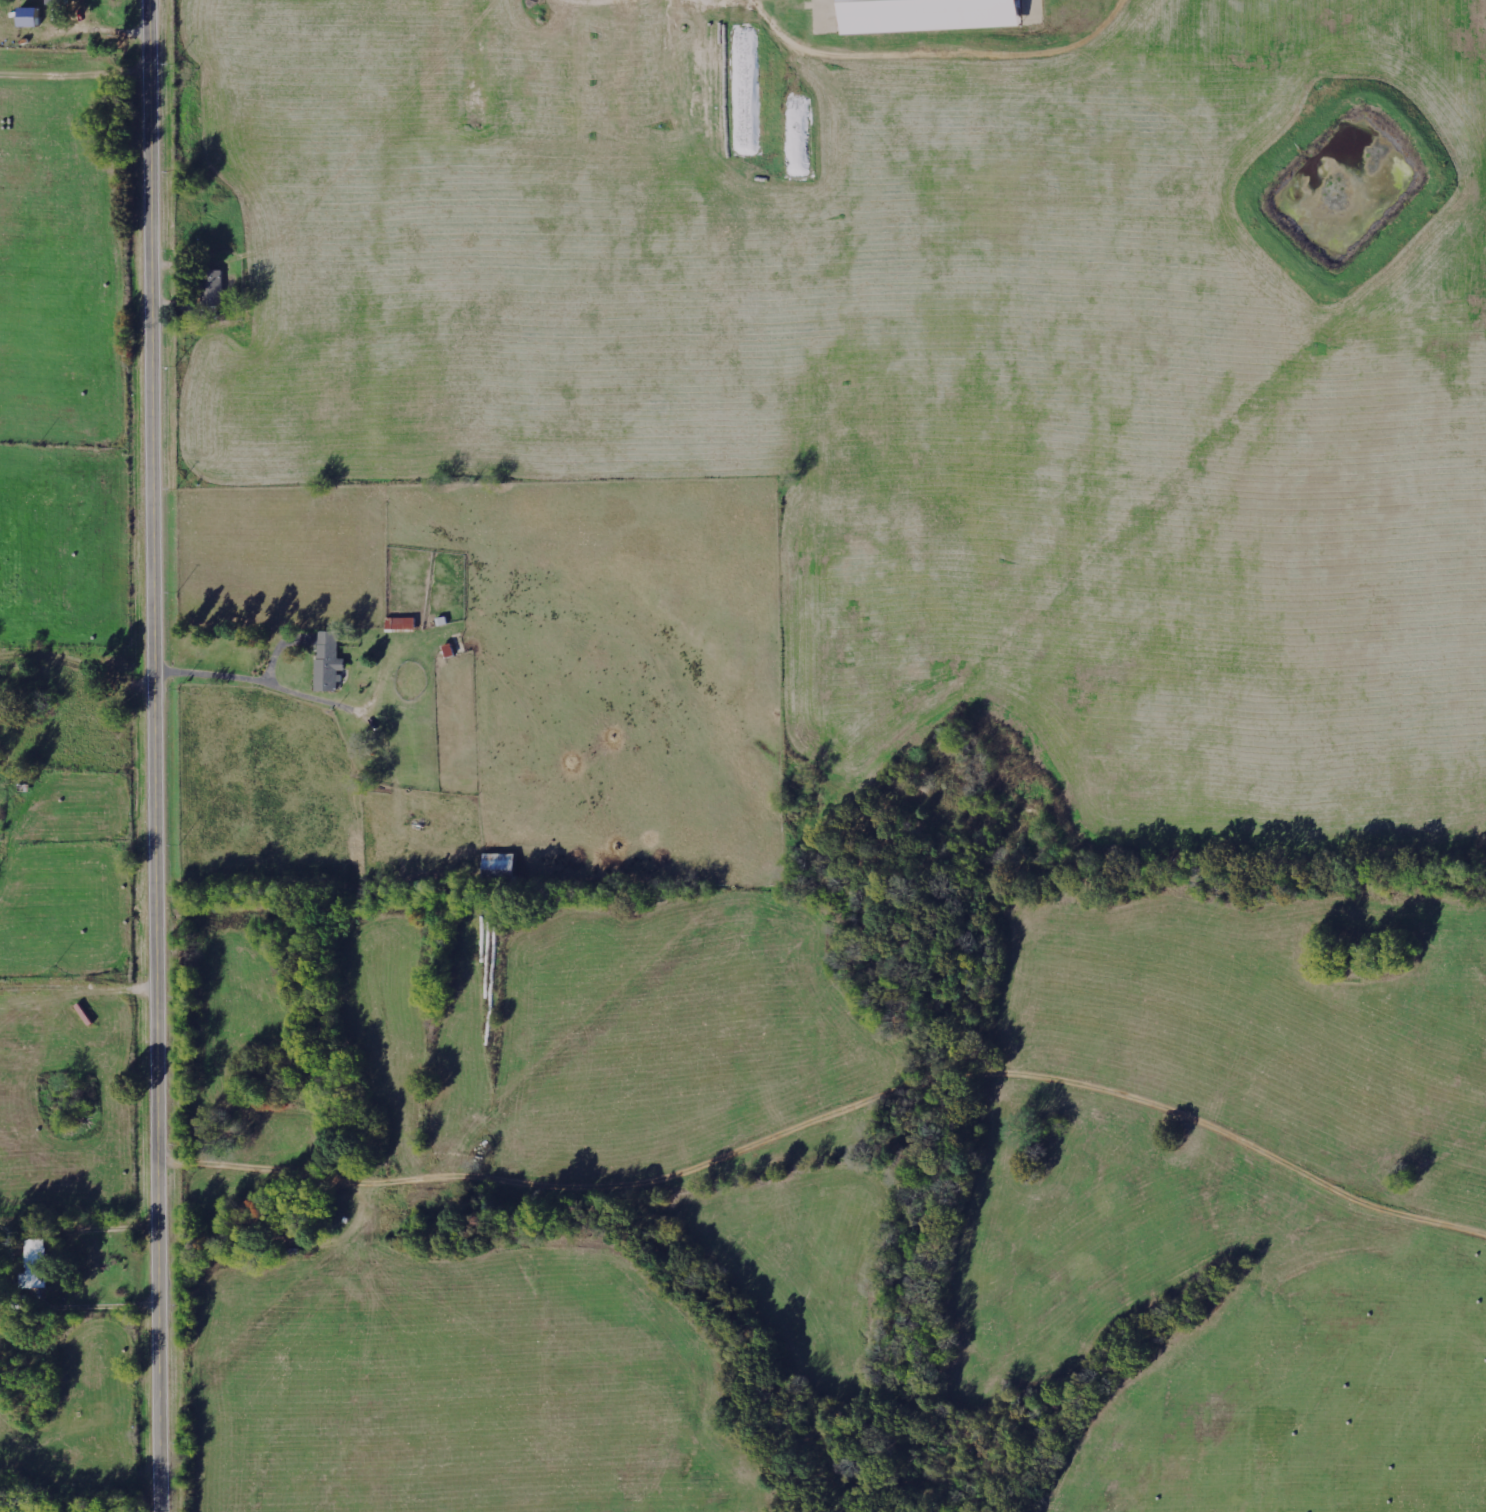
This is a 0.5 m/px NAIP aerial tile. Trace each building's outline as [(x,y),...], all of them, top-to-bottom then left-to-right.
[(1025,0),(847,0),(848,33),(1026,28),(1025,0)] [(24,27),(42,27),(42,8),(23,8),(24,27)] [(226,271),(207,271),(206,293),(225,293),(226,271)] [(342,658),(342,631),(320,631),(320,691),(341,691),(341,670),(348,670),(349,658),(342,658)] [(520,853),(488,854),(489,876),(521,875),(520,853)] [(31,1240),(32,1288),(50,1287),(48,1240),(31,1240)]
